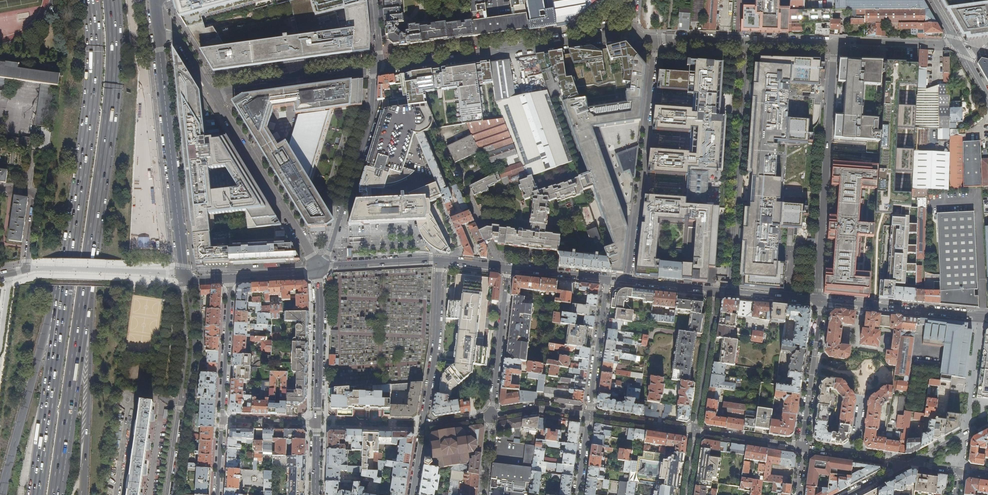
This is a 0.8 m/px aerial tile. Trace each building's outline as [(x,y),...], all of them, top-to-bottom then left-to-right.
[(267,0),(181,0),(176,1),(174,2),(177,12),(184,23),(186,21),(188,25),(186,27),(187,28),(200,25),(200,24),(205,23),(203,17),(267,0)] [(276,4),(276,5),(290,2),(298,29),(287,32),(285,28),(281,29),(282,34),(278,35),(278,34),(225,48),(213,28),(206,30),(190,34),(196,43),(200,50),(206,60),(214,73),(217,78),(266,66),(281,57),(282,62),(370,41),(371,33),(370,25),(368,2),(338,10),(335,0),(292,0),(276,4)] [(402,1),(402,0),(389,0),(389,2),(385,3),(385,9),(388,36),(389,36),(393,36),(393,31),(392,30),(393,28),(396,28),(397,28),(398,27),(399,26),(399,25),(399,24),(404,24),(404,16),(402,17),(401,7),(401,1),(402,1)] [(487,19),(484,0),(469,0),(471,16),(474,33),(474,36),(478,36),(478,35),(489,33),(490,32),(491,32),(493,31),(494,30),(495,29),(495,28),(495,27),(495,25),(495,24),(494,23),(493,22),(492,21),(491,20),(490,20),(489,20),(487,20),(487,19)] [(512,16),(511,17),(510,17),(509,17),(509,18),(508,19),(507,20),(507,21),(507,22),(507,23),(507,24),(507,25),(507,26),(508,27),(509,27),(509,28),(510,29),(511,29),(513,29),(514,29),(514,30),(526,28),(526,29),(529,29),(528,22),(524,0),(510,0),(512,16)] [(545,13),(543,0),(527,0),(531,21),(528,22),(529,29),(530,31),(546,29),(545,23),(547,23),(546,19),(545,13)] [(591,4),(591,0),(553,0),(555,11),(557,27),(561,27),(561,26),(565,26),(569,25),(586,12),(587,11),(591,4)] [(691,3),(689,22),(702,22),(704,0),(691,0),(691,3)] [(703,29),(715,30),(717,0),(705,0),(703,29)] [(788,34),(788,31),(789,24),(790,10),(790,8),(789,8),(789,10),(778,10),(779,0),(757,0),(756,9),(744,8),(744,7),(743,7),(743,22),(742,29),(741,28),(741,32),(747,32),(755,33),(779,33),(788,34)] [(790,8),(790,10),(804,10),(804,0),(790,0),(790,8)] [(827,10),(832,10),(834,10),(835,10),(841,10),(846,10),(847,10),(851,10),(852,10),(864,10),(864,23),(876,23),(881,23),(900,23),(918,23),(919,23),(919,24),(937,24),(923,0),(835,0),(835,6),(834,6),(827,6),(827,10)] [(987,9),(987,6),(971,8),(970,6),(973,5),(970,0),(941,0),(963,38),(964,36),(967,36),(968,41),(987,38),(987,9)] [(689,22),(691,3),(680,2),(679,15),(679,18),(678,30),(682,30),(689,30),(689,22)] [(840,30),(840,20),(836,20),(835,20),(832,20),(832,10),(827,10),(804,10),(790,10),(789,24),(803,24),(815,24),(830,24),(830,30),(840,30)] [(851,25),(864,25),(864,23),(864,10),(852,10),(852,19),(851,19),(851,25)] [(545,23),(546,29),(557,27),(555,11),(545,13),(546,19),(547,23),(545,23)] [(446,24),(446,23),(434,24),(435,26),(434,27),(433,25),(431,25),(431,27),(424,28),(421,28),(420,27),(416,27),(416,26),(409,27),(409,32),(407,32),(407,33),(406,33),(405,34),(405,36),(406,38),(405,40),(403,39),(399,39),(399,44),(400,45),(407,44),(411,44),(434,41),(443,39),(455,38),(456,39),(459,39),(459,38),(459,34),(462,33),(463,37),(464,38),(470,37),(469,34),(474,33),(471,16),(464,17),(465,24),(461,24),(461,23),(459,23),(459,24),(458,25),(457,23),(450,24),(446,24)] [(478,35),(478,36),(526,29),(526,28),(514,30),(514,29),(513,29),(511,29),(510,29),(509,28),(509,27),(508,27),(507,26),(507,25),(507,24),(507,23),(507,22),(507,21),(507,20),(508,19),(509,18),(509,17),(510,17),(511,17),(512,16),(487,19),(487,20),(489,20),(490,20),(491,20),(492,21),(493,22),(494,23),(495,24),(495,25),(495,27),(495,28),(495,29),(494,30),(493,31),(491,32),(490,32),(489,33),(478,35)] [(189,31),(190,34),(206,30),(205,23),(200,24),(200,25),(187,28),(189,31)] [(870,36),(876,36),(876,23),(864,23),(864,25),(864,36),(870,36)] [(915,34),(918,34),(918,23),(900,23),(900,29),(915,29),(915,34)] [(919,23),(918,23),(918,34),(918,37),(942,38),(944,35),(943,34),(945,33),(942,29),(939,24),(937,24),(919,24),(919,23)] [(815,24),(815,34),(822,34),(829,35),(830,30),(830,24),(815,24)] [(396,29),(396,28),(393,28),(392,30),(393,31),(393,36),(389,36),(389,42),(393,41),(394,45),(399,44),(399,39),(403,39),(405,40),(406,38),(405,36),(404,36),(396,29)] [(542,73),(552,70),(562,102),(579,100),(575,87),(615,82),(617,94),(630,93),(633,69),(635,59),(638,56),(629,46),(625,42),(613,44),(581,49),(559,52),(543,55),(536,56),(542,73)] [(224,133),(206,136),(201,92),(191,75),(180,57),(173,45),(185,149),(188,149),(188,153),(188,154),(187,154),(187,155),(187,156),(187,157),(188,157),(189,157),(189,162),(186,162),(188,180),(192,211),(194,211),(195,220),(193,220),(193,222),(193,224),(194,229),(194,230),(194,233),(194,235),(210,233),(210,231),(212,230),(213,229),(214,228),(215,227),(215,225),(215,224),(214,214),(245,210),(248,228),(281,225),(279,221),(278,221),(273,213),(274,212),(273,210),(272,208),(271,209),(266,201),(267,201),(263,193),(261,191),(257,194),(252,187),(257,184),(224,133)] [(579,100),(562,102),(588,174),(578,177),(580,183),(583,191),(593,187),(614,246),(604,249),(605,251),(611,269),(611,272),(616,273),(623,274),(625,264),(627,246),(625,246),(625,242),(627,243),(628,230),(610,178),(607,179),(604,171),(607,170),(596,140),(594,141),(591,133),(594,132),(592,128),(641,121),(643,99),(639,99),(643,63),(638,56),(635,59),(633,69),(630,93),(617,94),(579,100)] [(745,276),(744,285),(748,286),(756,287),(756,286),(776,287),(777,286),(779,286),(780,279),(780,277),(784,277),(785,263),(777,263),(779,227),(801,228),(802,215),(802,212),(803,205),(776,204),(775,203),(775,206),(769,205),(771,179),(775,179),(778,146),(773,145),(774,141),(807,143),(808,136),(808,134),(809,120),(787,119),(789,92),(788,92),(788,90),(789,90),(790,83),(818,85),(819,71),(820,69),(820,60),(785,59),(771,58),(760,58),(759,58),(760,58),(760,65),(758,85),(760,85),(760,90),(759,90),(759,91),(758,91),(758,92),(759,92),(759,93),(760,93),(759,98),(757,98),(752,173),(752,177),(759,178),(758,193),(757,193),(756,193),(756,194),(756,195),(756,196),(757,196),(757,204),(750,204),(749,207),(748,229),(750,229),(750,234),(749,234),(749,235),(748,235),(748,236),(748,237),(749,237),(749,242),(747,242),(745,276)] [(515,98),(510,59),(490,62),(493,83),(496,102),(515,98)] [(981,59),(978,64),(985,77),(987,82),(987,60),(981,59)] [(836,116),(834,139),(849,140),(849,139),(855,140),(867,141),(868,140),(870,153),(880,154),(882,120),(874,119),(877,85),(880,85),(881,74),(882,74),(883,73),(881,73),(881,65),(879,64),(879,61),(840,60),(838,83),(840,83),(846,83),(845,92),(844,92),(844,98),(843,99),(842,99),(842,100),(842,101),(843,101),(843,102),(844,102),(843,108),(844,108),(843,117),(838,116),(836,116)] [(2,91),(4,91),(8,90),(9,90),(10,80),(42,84),(38,116),(36,116),(35,125),(46,126),(47,117),(50,118),(54,86),(59,86),(60,75),(19,69),(19,64),(0,61),(0,91),(2,91)] [(689,75),(659,72),(657,89),(688,92),(686,111),(655,107),(652,130),(691,134),(689,155),(650,150),(647,173),(688,177),(686,200),(645,196),(642,218),(645,219),(644,224),(642,224),(636,275),(659,277),(660,261),(657,261),(660,225),(658,225),(658,220),(685,221),(685,216),(689,216),(689,222),(696,222),(693,264),(692,280),(708,282),(709,267),(715,268),(720,207),(706,206),(709,163),(722,164),(725,117),(719,117),(723,63),(690,61),(689,75)] [(432,71),(400,75),(401,83),(403,96),(407,96),(408,106),(427,104),(425,93),(457,88),(462,124),(467,124),(483,121),(478,85),(493,83),(490,62),(442,69),(432,71)] [(758,85),(760,65),(756,64),(755,84),(749,84),(748,98),(754,98),(749,172),(752,173),(757,98),(759,98),(760,93),(759,93),(759,92),(758,92),(758,91),(759,91),(759,90),(760,90),(760,85),(758,85)] [(396,84),(395,76),(379,78),(379,82),(378,95),(378,100),(385,99),(385,91),(390,90),(390,85),(396,84)] [(267,155),(265,156),(290,196),(299,211),(308,228),(327,227),(327,222),(333,221),(332,219),(322,202),(305,174),(306,173),(309,174),(327,112),(324,111),(324,110),(350,106),(362,105),(363,80),(337,83),(337,84),(331,85),(331,84),(330,84),(330,85),(325,86),(325,90),(317,86),(318,87),(312,88),(312,87),(290,90),(292,106),(295,106),(296,114),(300,114),(300,115),(299,115),(290,145),(291,147),(290,148),(287,142),(279,147),(266,155),(267,155)] [(939,128),(950,128),(949,101),(949,85),(944,85),(938,85),(938,107),(939,128)] [(285,97),(286,107),(292,106),(290,90),(284,90),(285,97)] [(274,109),(286,107),(285,97),(279,98),(278,91),(276,91),(277,92),(275,93),(275,92),(242,96),(241,96),(244,101),(242,103),(240,104),(237,105),(235,107),(262,151),(267,148),(266,147),(276,141),(268,129),(274,109)] [(515,98),(496,102),(503,119),(511,138),(514,145),(517,154),(521,163),(523,167),(541,159),(545,170),(527,177),(527,178),(532,176),(573,161),(552,104),(547,91),(515,98)] [(917,95),(884,93),(882,120),(880,154),(879,165),(877,188),(877,191),(875,223),(892,223),(892,217),(893,206),(902,206),(911,207),(911,205),(911,196),(912,189),(913,173),(914,152),(950,153),(950,130),(950,129),(950,128),(939,128),(915,128),(916,107),(917,95)] [(960,101),(949,101),(950,128),(950,129),(956,129),(956,122),(962,122),(962,108),(960,108),(960,101)] [(445,187),(423,132),(430,129),(437,128),(427,104),(408,106),(385,109),(368,163),(368,164),(367,168),(360,190),(360,194),(361,194),(363,194),(363,196),(369,196),(369,199),(361,199),(357,199),(355,207),(356,207),(355,210),(354,210),(354,211),(355,211),(354,215),(353,215),(352,216),(354,216),(353,218),(352,218),(349,225),(365,225),(365,224),(370,224),(370,225),(371,225),(371,223),(380,223),(380,224),(381,224),(381,223),(389,222),(389,224),(390,224),(390,222),(399,222),(399,224),(400,224),(400,222),(408,222),(408,223),(409,223),(409,222),(409,219),(408,218),(408,217),(407,216),(407,214),(406,212),(406,210),(406,208),(407,206),(407,204),(408,203),(408,202),(408,198),(408,197),(407,197),(407,199),(403,199),(403,198),(403,199),(399,199),(399,198),(398,198),(398,199),(394,200),(394,198),(394,200),(390,200),(390,198),(389,198),(389,200),(385,200),(384,191),(384,190),(386,190),(386,188),(391,186),(392,187),(392,186),(392,185),(397,183),(397,184),(398,184),(397,183),(402,181),(402,182),(403,182),(403,181),(408,179),(408,180),(409,180),(408,178),(411,176),(412,175),(414,174),(415,173),(403,169),(403,167),(433,176),(436,184),(418,191),(410,195),(411,198),(415,206),(416,206),(418,210),(416,210),(417,213),(419,212),(421,216),(417,219),(417,222),(418,225),(419,229),(421,232),(422,235),(424,238),(426,241),(429,243),(432,246),(435,248),(437,250),(439,251),(442,252),(445,253),(447,254),(448,254),(449,253),(450,253),(451,252),(451,251),(458,248),(438,201),(426,211),(423,203),(441,196),(444,194),(445,197),(442,198),(448,214),(454,212),(449,200),(452,199),(448,188),(444,189),(443,188),(445,187)] [(915,128),(939,128),(938,107),(916,107),(915,128)] [(511,138),(503,119),(483,121),(467,124),(472,134),(479,149),(484,147),(511,138)] [(39,151),(48,153),(51,129),(42,127),(39,151)] [(950,143),(965,142),(965,130),(950,130),(950,143)] [(455,163),(480,151),(479,149),(472,134),(447,146),(455,163)] [(11,145),(24,146),(24,145),(30,145),(31,138),(23,137),(22,139),(12,137),(11,145)] [(514,145),(511,138),(484,147),(487,154),(514,145)] [(266,155),(279,147),(276,141),(266,147),(267,148),(262,151),(264,153),(265,156),(267,155),(266,155)] [(965,142),(950,143),(950,153),(951,188),(987,186),(987,159),(981,159),(980,142),(965,142)] [(517,154),(514,145),(487,154),(491,163),(508,157),(517,154)] [(637,159),(633,149),(617,155),(624,173),(630,171),(633,178),(634,178),(637,159)] [(926,189),(951,190),(951,188),(950,153),(914,152),(913,173),(912,189),(926,189)] [(521,163),(517,154),(508,157),(512,167),(521,163)] [(541,159),(523,167),(527,177),(545,170),(541,159)] [(824,293),(831,292),(831,294),(833,294),(848,296),(867,297),(867,296),(868,296),(868,298),(869,298),(870,285),(871,279),(871,273),(855,272),(856,260),(859,261),(861,235),(867,236),(874,236),(874,229),(875,224),(867,224),(862,223),(864,198),(860,198),(861,187),(862,187),(863,172),(862,172),(862,171),(863,171),(863,170),(863,169),(863,168),(862,168),(862,167),(861,167),(860,166),(859,166),(859,165),(858,165),(857,165),(840,163),(840,164),(840,163),(833,162),(832,168),(834,168),(834,169),(832,169),(832,179),(833,179),(833,180),(832,180),(831,182),(832,182),(832,185),(831,185),(831,186),(838,186),(838,185),(836,217),(836,216),(829,216),(829,223),(830,223),(830,224),(829,224),(828,232),(830,232),(829,233),(828,233),(828,240),(834,240),(834,239),(835,239),(833,271),(832,271),(832,270),(826,270),(825,276),(827,276),(827,277),(825,277),(825,286),(826,286),(826,287),(825,287),(824,293)] [(527,178),(527,177),(523,167),(521,163),(512,167),(510,167),(513,175),(502,179),(503,179),(505,186),(511,184),(511,185),(520,181),(528,179),(527,178)] [(873,165),(840,163),(857,165),(858,165),(859,165),(859,166),(860,166),(861,167),(862,167),(862,168),(863,168),(863,169),(863,170),(863,171),(862,171),(862,172),(863,172),(862,187),(872,188),(873,183),(872,182),(873,165)] [(513,175),(510,167),(497,172),(498,174),(501,179),(502,179),(513,175)] [(495,183),(500,180),(498,175),(492,177),(495,183)] [(571,194),(573,198),(581,195),(580,193),(580,192),(583,191),(580,183),(578,177),(575,179),(575,180),(568,183),(565,185),(564,184),(557,186),(556,186),(553,187),(553,188),(546,191),(545,189),(539,191),(536,185),(535,185),(532,176),(527,178),(528,179),(520,181),(522,185),(519,186),(520,189),(522,190),(525,200),(531,199),(533,205),(531,219),(530,220),(530,224),(533,224),(532,232),(523,231),(523,230),(522,230),(520,229),(519,230),(519,231),(517,230),(518,233),(517,246),(530,247),(531,240),(538,241),(538,244),(544,245),(544,249),(557,250),(557,249),(560,248),(559,248),(560,245),(565,246),(565,243),(560,242),(560,240),(560,235),(560,234),(557,234),(557,235),(545,234),(546,226),(547,226),(548,222),(546,221),(547,214),(548,214),(549,213),(550,211),(549,210),(546,210),(547,207),(545,206),(545,204),(545,203),(556,199),(557,201),(559,200),(561,200),(562,202),(566,200),(564,197),(567,196),(567,195),(571,194)] [(132,201),(147,201),(148,178),(133,177),(132,201)] [(484,191),(488,190),(489,189),(488,187),(487,186),(494,183),(495,183),(492,177),(472,186),(471,186),(472,188),(471,188),(474,195),(480,192),(481,193),(484,191)] [(758,193),(759,178),(752,177),(750,204),(757,204),(757,196),(756,196),(756,195),(756,194),(756,193),(757,193),(758,193)] [(775,203),(776,204),(776,200),(780,200),(781,179),(775,179),(771,179),(769,205),(775,206),(775,203)] [(261,191),(257,184),(252,187),(257,194),(261,191)] [(462,210),(468,208),(460,191),(457,184),(451,186),(462,210)] [(926,197),(911,196),(911,205),(913,205),(913,207),(916,208),(917,197),(926,198),(926,197)] [(9,240),(22,242),(22,240),(24,229),(25,217),(27,205),(28,198),(15,197),(15,198),(9,240)] [(926,208),(926,198),(917,197),(916,208),(918,208),(926,208)] [(421,216),(419,212),(417,213),(416,210),(418,210),(416,206),(415,206),(411,198),(408,198),(408,202),(408,203),(407,204),(407,206),(406,208),(406,210),(406,212),(407,214),(407,216),(408,217),(408,218),(409,219),(409,222),(417,222),(417,219),(421,216)] [(911,207),(902,206),(901,217),(892,217),(892,223),(891,226),(893,226),(892,234),(891,234),(890,238),(892,238),(891,248),(890,248),(889,251),(891,251),(890,265),(888,265),(888,271),(890,272),(889,282),(880,281),(879,298),(893,300),(894,287),(895,283),(906,284),(907,272),(916,272),(916,266),(916,264),(908,263),(908,253),(917,253),(917,245),(909,244),(910,232),(917,233),(917,223),(910,222),(911,207)] [(748,229),(749,207),(746,207),(745,228),(739,228),(738,242),(744,242),(741,276),(745,276),(747,242),(749,242),(749,237),(748,237),(748,236),(748,235),(749,235),(749,234),(750,234),(750,229),(748,229)] [(925,260),(926,208),(918,208),(917,223),(917,233),(917,245),(917,253),(916,260),(925,260)] [(143,232),(145,209),(133,209),(132,231),(143,232)] [(450,218),(463,251),(463,255),(474,257),(473,255),(474,254),(471,247),(470,247),(461,226),(471,222),(472,225),(468,226),(478,246),(481,257),(486,258),(487,249),(484,243),(479,231),(469,211),(450,218)] [(972,307),(975,307),(975,296),(974,290),(977,289),(974,212),(937,213),(939,271),(940,282),(940,304),(945,304),(955,305),(967,306),(972,307)] [(226,231),(233,230),(233,224),(220,225),(221,232),(226,232),(226,231)] [(491,236),(487,228),(487,227),(479,231),(484,243),(493,239),(493,237),(491,236)] [(494,228),(492,228),(489,227),(487,228),(491,236),(493,237),(493,239),(495,240),(495,241),(496,242),(498,242),(498,244),(506,245),(506,243),(509,243),(510,244),(510,245),(517,246),(518,233),(517,230),(512,230),(511,229),(508,228),(507,229),(500,229),(500,231),(494,230),(494,228)] [(595,243),(601,241),(596,228),(588,231),(591,240),(594,240),(595,243)] [(195,242),(211,240),(210,233),(194,235),(195,245),(196,245),(195,242)] [(196,261),(230,259),(229,248),(227,248),(227,249),(227,253),(226,253),(225,249),(212,249),(211,240),(195,242),(196,245),(195,245),(195,248),(196,248),(197,257),(196,257),(196,261)] [(356,241),(355,250),(376,250),(376,240),(365,240),(365,242),(356,241)] [(530,247),(544,249),(544,245),(538,244),(538,241),(531,240),(530,247)] [(288,255),(298,255),(292,244),(281,245),(281,243),(242,245),(242,246),(231,247),(229,247),(229,248),(230,259),(230,262),(233,262),(245,262),(288,260),(288,255)] [(575,268),(577,255),(575,255),(575,252),(565,250),(565,249),(565,248),(560,248),(557,249),(557,250),(559,251),(559,252),(558,252),(560,258),(560,266),(572,268),(575,268)] [(583,261),(583,269),(587,269),(611,272),(611,269),(605,251),(599,253),(598,254),(584,253),(584,256),(582,256),(581,261),(583,261)] [(682,263),(660,261),(659,277),(671,278),(682,279),(682,263)] [(693,264),(682,263),(682,279),(692,280),(693,264)] [(494,274),(490,274),(490,279),(489,286),(490,287),(491,283),(494,284),(494,287),(496,289),(496,291),(500,292),(501,277),(499,275),(494,274)] [(444,375),(441,395),(450,397),(452,387),(454,387),(455,385),(457,385),(458,382),(460,383),(461,380),(463,380),(463,378),(466,378),(466,375),(469,376),(470,373),(471,373),(472,364),(485,366),(487,349),(482,348),(487,301),(488,301),(489,290),(489,286),(490,279),(458,275),(455,302),(451,301),(449,319),(462,320),(461,328),(460,328),(456,364),(456,365),(444,375)] [(514,279),(512,296),(514,296),(520,297),(521,289),(540,292),(541,279),(536,279),(517,277),(514,279)] [(764,287),(783,289),(784,277),(780,277),(780,279),(779,286),(777,286),(776,287),(756,286),(756,287),(764,287)] [(549,280),(541,279),(540,292),(547,292),(547,293),(546,295),(549,295),(549,293),(548,293),(549,292),(556,293),(557,291),(558,281),(549,280)] [(308,283),(305,281),(300,281),(288,282),(282,282),(283,301),(291,300),(297,299),(297,300),(297,307),(295,308),(295,312),(309,311),(309,303),(309,301),(309,293),(308,283)] [(575,283),(558,281),(557,291),(572,293),(574,294),(574,289),(575,283)] [(275,282),(269,283),(270,295),(280,295),(280,297),(279,299),(279,302),(280,303),(280,305),(271,306),(272,314),(272,318),(272,319),(281,318),(280,312),(283,312),(283,301),(282,282),(275,282)] [(932,291),(924,291),(924,303),(933,303),(940,304),(940,282),(934,282),(934,290),(932,289),(932,291)] [(256,283),(252,284),(252,293),(261,292),(260,283),(256,283)] [(264,283),(260,283),(261,292),(265,292),(266,302),(271,301),(270,295),(269,283),(264,283)] [(586,295),(598,297),(599,286),(580,284),(577,283),(576,288),(580,288),(580,290),(586,291),(586,293),(584,293),(583,295),(586,295)] [(238,295),(237,301),(253,303),(253,298),(252,293),(252,284),(246,284),(243,284),(238,288),(238,295)] [(220,285),(200,286),(202,292),(202,297),(204,297),(204,295),(206,295),(207,295),(208,294),(212,294),(211,307),(211,309),(222,310),(222,299),(223,288),(220,285)] [(916,289),(894,287),(893,300),(906,301),(915,302),(916,290),(916,289)] [(647,302),(648,291),(646,291),(642,291),(642,292),(639,292),(639,290),(627,289),(620,291),(615,290),(614,292),(613,296),(615,296),(614,298),(627,300),(628,297),(645,299),(645,302),(647,302)] [(921,290),(916,290),(915,302),(920,302),(924,303),(924,291),(922,291),(922,289),(921,289),(921,290)] [(572,293),(557,291),(556,293),(558,294),(561,294),(561,295),(560,295),(560,298),(560,299),(560,300),(555,299),(555,302),(570,304),(572,293)] [(653,303),(655,292),(648,291),(647,302),(645,302),(645,303),(648,303),(648,302),(653,303)] [(665,293),(655,292),(653,303),(653,306),(666,307),(665,309),(669,309),(669,308),(676,308),(677,298),(677,294),(665,293)] [(597,302),(598,297),(586,295),(585,299),(587,299),(587,305),(585,304),(584,306),(596,308),(597,302)] [(520,297),(514,296),(513,312),(512,312),(512,314),(511,315),(512,316),(509,339),(508,340),(509,342),(508,343),(509,344),(507,359),(521,361),(523,362),(526,362),(528,346),(529,346),(528,344),(529,342),(528,342),(531,318),(532,318),(532,316),(533,314),(532,314),(534,299),(520,297)] [(614,299),(613,299),(611,309),(617,309),(623,310),(624,303),(625,302),(626,303),(627,303),(628,303),(628,301),(627,301),(627,300),(614,298),(614,299)] [(696,333),(702,334),(704,324),(704,322),(705,315),(701,314),(703,301),(677,298),(676,308),(675,311),(675,312),(691,313),(689,332),(696,333)] [(738,311),(740,301),(725,299),(722,302),(721,306),(720,313),(732,315),(732,313),(730,311),(731,309),(731,310),(733,312),(738,312),(738,311)] [(237,307),(237,312),(247,312),(248,306),(257,307),(256,313),(259,313),(262,313),(262,306),(262,303),(253,303),(237,301),(237,307)] [(770,321),(772,304),(764,303),(759,303),(748,302),(740,301),(738,311),(744,312),(744,313),(750,314),(751,307),(753,307),(752,314),(752,318),(770,321)] [(596,311),(596,308),(584,306),(583,306),(575,305),(572,304),(572,305),(575,305),(575,309),(575,311),(573,315),(571,314),(571,315),(577,316),(595,318),(595,317),(592,317),(593,315),(594,315),(595,314),(595,313),(596,311)] [(786,316),(787,306),(784,305),(779,305),(772,304),(770,321),(770,322),(771,322),(771,321),(785,323),(785,320),(786,316)] [(806,308),(787,306),(786,316),(789,317),(789,320),(793,320),(795,323),(794,334),(792,342),(782,340),(781,347),(792,348),(794,348),(794,346),(799,346),(799,349),(805,350),(807,341),(810,313),(806,308)] [(221,321),(222,310),(211,309),(208,309),(207,325),(221,326),(221,321)] [(632,322),(634,312),(623,310),(617,309),(615,320),(625,321),(631,322),(632,322)] [(669,316),(652,314),(651,320),(674,323),(675,312),(675,311),(670,310),(669,316)] [(825,352),(829,357),(844,359),(849,355),(850,349),(848,347),(844,346),(844,347),(841,346),(840,347),(838,347),(837,346),(837,345),(837,344),(838,344),(838,343),(839,340),(841,329),(840,329),(841,326),(840,326),(840,324),(840,323),(841,322),(843,322),(843,323),(844,324),(847,324),(847,325),(851,325),(853,324),(854,315),(853,313),(835,311),(831,315),(825,352)] [(236,318),(236,323),(248,324),(250,324),(250,322),(248,321),(249,315),(252,315),(252,313),(247,312),(237,312),(236,318)] [(562,314),(554,312),(552,323),(561,324),(561,320),(568,321),(569,318),(562,317),(562,314)] [(272,314),(262,313),(259,313),(258,324),(264,324),(269,325),(269,321),(268,321),(266,321),(266,318),(272,318),(272,314)] [(719,320),(719,325),(727,326),(735,328),(735,327),(737,327),(738,320),(735,319),(736,316),(732,315),(720,313),(719,320)] [(571,315),(562,314),(562,317),(569,318),(568,321),(561,320),(561,324),(570,325),(576,326),(577,316),(571,315)] [(902,318),(868,314),(866,316),(866,318),(865,318),(864,319),(864,321),(865,322),(865,325),(866,327),(870,327),(869,329),(869,331),(864,330),(862,332),(860,345),(861,345),(876,347),(877,347),(879,334),(878,332),(873,331),(873,329),(873,327),(876,328),(879,326),(890,327),(892,329),(896,330),(896,331),(896,332),(895,332),(894,332),(894,335),(893,335),(892,347),(892,349),(892,350),(894,350),(893,352),(893,353),(888,352),(886,354),(886,361),(889,365),(896,366),(900,336),(901,330),(902,318)] [(595,318),(577,316),(578,317),(585,318),(584,325),(580,324),(579,325),(578,325),(578,326),(593,329),(594,323),(595,318)] [(906,318),(902,318),(901,330),(915,332),(917,319),(910,318),(906,318)] [(615,320),(610,319),(609,325),(608,330),(622,332),(622,330),(621,330),(621,326),(622,326),(623,323),(624,323),(625,321),(615,320)] [(923,320),(917,319),(915,332),(915,334),(924,335),(923,344),(924,344),(927,320),(923,320)] [(953,323),(948,322),(927,320),(924,344),(944,347),(942,363),(942,368),(940,380),(951,382),(952,377),(965,378),(967,366),(967,363),(967,357),(969,354),(971,333),(972,329),(968,324),(965,324),(959,323),(953,323)] [(235,330),(235,335),(248,336),(251,336),(254,336),(255,333),(251,333),(251,334),(248,334),(248,324),(236,323),(235,330)] [(220,333),(221,326),(207,325),(207,337),(220,338),(220,333)] [(591,342),(593,329),(578,326),(576,326),(570,325),(567,346),(590,350),(591,342)] [(718,332),(717,338),(723,339),(735,340),(736,335),(733,334),(732,337),(729,337),(730,330),(736,331),(739,332),(739,328),(735,328),(727,326),(719,325),(718,332)] [(309,334),(307,334),(307,331),(309,331),(309,326),(284,327),(281,327),(282,333),(282,341),(308,342),(309,335),(309,334)] [(981,349),(981,350),(978,370),(974,397),(987,399),(987,327),(983,330),(981,349)] [(622,332),(608,330),(608,335),(607,341),(621,343),(621,340),(618,340),(617,339),(618,333),(624,334),(624,336),(633,338),(633,337),(634,334),(622,332)] [(681,381),(689,382),(696,333),(689,332),(678,331),(677,340),(676,340),(676,344),(675,353),(674,353),(674,354),(675,354),(673,366),(672,370),(673,370),(671,380),(681,381)] [(763,332),(753,331),(751,341),(762,343),(763,332)] [(282,333),(273,334),(273,337),(273,341),(282,341),(282,333)] [(234,345),(234,354),(254,355),(258,355),(258,352),(249,352),(249,353),(247,353),(248,336),(235,335),(234,345)] [(647,346),(649,336),(645,335),(644,335),(643,342),(642,342),(641,344),(639,343),(637,341),(633,341),(633,340),(623,339),(623,343),(625,343),(628,344),(647,346)] [(267,337),(254,336),(251,336),(251,341),(262,342),(261,351),(272,352),(272,342),(272,341),(267,341),(267,337)] [(895,373),(895,375),(904,376),(909,376),(911,364),(914,338),(911,337),(900,336),(896,366),(895,373)] [(219,346),(220,338),(207,337),(207,351),(209,351),(219,352),(219,346)] [(723,339),(719,363),(720,363),(726,364),(734,365),(738,341),(735,340),(723,339)] [(308,347),(308,342),(282,341),(273,341),(272,342),(272,352),(272,355),(263,355),(263,360),(271,360),(271,361),(267,361),(267,367),(271,367),(271,371),(287,372),(287,406),(290,406),(291,405),(297,405),(299,405),(307,398),(307,395),(306,393),(306,389),(307,387),(307,378),(308,366),(308,364),(307,362),(307,360),(308,358),(308,356),(307,355),(307,352),(306,352),(306,350),(306,347),(308,347)] [(621,343),(607,341),(606,345),(605,351),(629,355),(630,350),(622,349),(622,351),(616,350),(616,345),(623,346),(623,343),(621,343)] [(590,355),(590,350),(567,346),(549,344),(549,350),(554,351),(555,349),(572,352),(573,350),(577,351),(577,350),(580,350),(580,356),(576,356),(574,356),(574,358),(575,358),(589,360),(590,355)] [(804,361),(805,350),(799,349),(799,352),(798,353),(796,352),(796,349),(794,348),(792,348),(781,347),(781,352),(788,354),(791,357),(791,358),(791,359),(790,359),(788,371),(788,373),(802,374),(804,361)] [(219,358),(219,352),(209,351),(208,358),(207,358),(207,359),(208,359),(208,362),(218,363),(219,358)] [(639,356),(629,355),(605,351),(605,356),(604,362),(614,364),(620,365),(620,363),(614,362),(615,355),(620,356),(620,359),(636,361),(636,359),(639,359),(639,356)] [(333,353),(331,352),(330,367),(335,367),(335,366),(336,365),(339,365),(339,359),(336,359),(336,355),(333,355),(333,353)] [(233,365),(233,366),(251,367),(251,363),(253,363),(254,355),(234,354),(234,355),(235,355),(235,356),(234,356),(234,359),(233,360),(233,361),(236,362),(235,365),(233,365)] [(568,368),(570,357),(560,356),(559,362),(547,361),(547,365),(551,365),(560,367),(568,368)] [(588,364),(589,360),(575,358),(575,360),(580,361),(580,362),(583,362),(582,364),(580,363),(579,365),(572,364),(571,368),(588,371),(588,364)] [(507,359),(505,359),(504,364),(503,369),(522,372),(522,371),(520,370),(520,368),(515,367),(513,367),(514,364),(513,364),(515,364),(515,365),(521,365),(521,361),(507,359)] [(942,363),(922,360),(921,366),(942,368),(942,363)] [(218,369),(218,363),(208,362),(203,362),(202,365),(208,365),(208,370),(202,370),(202,373),(218,374),(218,369)] [(547,365),(528,362),(527,373),(528,373),(545,375),(546,374),(543,373),(543,371),(538,370),(537,371),(536,371),(535,370),(536,369),(536,368),(536,367),(538,367),(538,368),(543,368),(544,366),(547,367),(547,365)] [(614,364),(604,362),(603,367),(602,373),(612,375),(614,364)] [(712,369),(712,375),(724,377),(724,375),(726,364),(720,363),(719,363),(713,362),(712,369)] [(558,377),(560,367),(551,365),(550,368),(549,376),(558,377)] [(233,373),(232,380),(247,380),(250,380),(250,376),(251,376),(251,371),(251,367),(233,366),(233,373)] [(587,374),(588,371),(571,368),(570,368),(569,373),(581,375),(580,376),(575,376),(574,378),(573,378),(573,379),(586,381),(587,374)] [(522,372),(503,369),(502,378),(501,389),(510,390),(518,390),(520,391),(520,386),(511,385),(512,381),(512,379),(512,375),(521,376),(522,372)] [(271,371),(270,381),(268,414),(278,414),(287,414),(287,406),(287,372),(271,371)] [(217,387),(218,374),(202,373),(201,373),(198,398),(201,398),(216,399),(217,387)] [(545,375),(528,373),(528,378),(539,380),(537,392),(543,393),(544,386),(546,376),(545,375)] [(602,379),(601,384),(618,386),(624,387),(641,390),(643,379),(638,378),(637,378),(636,385),(631,384),(631,383),(617,381),(611,380),(612,379),(615,380),(616,375),(614,375),(612,375),(602,373),(602,379)] [(791,387),(776,385),(775,391),(786,393),(799,395),(801,384),(802,374),(788,373),(787,382),(788,382),(788,385),(791,385),(791,387)] [(724,377),(712,375),(711,382),(710,387),(720,388),(727,389),(727,390),(729,390),(735,391),(736,378),(728,377),(724,377)] [(907,391),(909,376),(904,376),(904,380),(904,381),(898,380),(896,389),(907,391)] [(648,397),(647,401),(652,402),(658,403),(660,403),(661,397),(663,398),(664,385),(663,385),(664,379),(651,377),(650,381),(651,381),(650,387),(648,388),(648,390),(649,391),(649,392),(649,397),(648,397)] [(952,377),(951,382),(950,385),(956,386),(956,385),(957,384),(958,384),(959,383),(965,384),(965,381),(965,378),(952,377)] [(586,385),(586,381),(573,379),(571,379),(569,379),(561,378),(560,382),(571,383),(571,382),(576,382),(575,388),(571,388),(571,390),(585,392),(586,385)] [(833,390),(834,380),(826,378),(821,382),(820,391),(818,405),(830,407),(831,400),(831,396),(828,393),(829,389),(833,390)] [(938,395),(940,380),(929,379),(928,394),(930,394),(931,390),(930,389),(930,387),(930,386),(930,385),(938,386),(938,388),(936,388),(936,390),(935,395),(938,395)] [(232,388),(231,395),(246,395),(246,392),(243,392),(244,383),(247,383),(247,380),(232,380),(232,388)] [(266,398),(266,401),(256,401),(257,395),(254,395),(252,413),(262,414),(268,414),(270,381),(260,380),(259,395),(265,396),(265,397),(266,398)] [(841,380),(834,380),(833,390),(836,390),(842,398),(842,399),(843,399),(843,403),(842,403),(841,414),(840,420),(841,421),(840,425),(850,427),(854,398),(848,390),(841,380)] [(679,406),(692,408),(694,396),(695,383),(689,382),(681,381),(680,386),(681,386),(681,388),(680,389),(681,389),(680,391),(677,391),(677,395),(680,395),(679,401),(678,401),(678,406),(679,406)] [(421,394),(423,382),(415,383),(413,383),(412,418),(417,415),(419,408),(421,394)] [(408,418),(412,418),(413,383),(411,383),(410,393),(409,393),(408,397),(409,397),(408,406),(405,406),(405,405),(401,405),(391,405),(390,417),(396,418),(408,418)] [(382,417),(390,417),(391,405),(392,384),(336,388),(335,393),(341,394),(340,396),(329,396),(329,403),(332,403),(332,408),(332,409),(335,409),(334,416),(341,416),(355,416),(356,408),(357,408),(363,408),(363,406),(371,407),(379,407),(382,407),(382,417)] [(599,395),(611,396),(614,397),(618,397),(618,395),(610,394),(610,388),(618,389),(618,386),(601,384),(600,389),(599,395)] [(569,392),(570,390),(562,389),(544,386),(543,393),(569,396),(569,392)] [(893,390),(893,387),(886,386),(869,399),(865,429),(873,430),(876,430),(877,430),(878,427),(877,425),(877,424),(879,422),(880,413),(879,411),(879,410),(881,409),(881,406),(884,404),(885,404),(889,402),(887,399),(889,398),(891,398),(893,390)] [(720,388),(710,387),(709,392),(708,400),(719,401),(721,391),(724,391),(727,392),(727,390),(727,389),(720,388)] [(329,389),(329,396),(340,396),(341,394),(335,393),(336,388),(329,389)] [(640,390),(628,388),(626,398),(639,400),(640,390)] [(510,390),(501,389),(500,404),(502,406),(511,405),(520,403),(519,396),(518,393),(507,395),(507,392),(510,392),(510,390)] [(518,393),(519,396),(523,396),(524,403),(540,400),(542,400),(543,393),(537,392),(520,391),(518,390),(518,393)] [(555,398),(554,402),(580,406),(583,404),(585,392),(571,390),(570,390),(569,392),(569,393),(570,393),(574,394),(573,399),(569,399),(569,400),(555,398)] [(786,414),(796,415),(798,404),(799,398),(799,395),(786,393),(775,391),(774,398),(782,399),(784,402),(783,414),(786,414)] [(436,416),(461,413),(459,401),(448,403),(448,400),(449,401),(449,400),(449,398),(451,398),(451,399),(455,400),(459,399),(458,398),(450,397),(441,395),(436,394),(434,405),(433,414),(436,416)] [(231,404),(230,410),(233,413),(240,413),(252,413),(254,395),(246,395),(231,395),(231,404)] [(610,400),(611,396),(599,395),(598,406),(600,409),(634,414),(644,416),(645,409),(645,406),(636,405),(636,406),(635,405),(634,404),(634,403),(635,403),(635,400),(625,398),(625,402),(623,402),(623,403),(617,402),(616,401),(614,401),(613,401),(611,401),(610,400)] [(904,411),(906,397),(899,396),(897,415),(898,415),(904,416),(904,411)] [(215,414),(216,399),(201,398),(200,409),(199,409),(199,411),(200,411),(199,426),(201,426),(214,427),(215,414)] [(466,412),(471,411),(469,401),(468,401),(468,402),(467,402),(466,399),(461,400),(460,398),(458,398),(459,399),(459,401),(461,413),(466,412)] [(926,445),(932,443),(935,418),(936,410),(933,410),(934,407),(936,408),(937,399),(931,399),(927,398),(926,406),(928,407),(928,409),(926,409),(925,414),(925,417),(930,417),(930,420),(928,421),(927,432),(928,432),(924,434),(922,434),(921,438),(920,449),(926,445)] [(719,401),(708,400),(707,406),(706,412),(711,413),(717,414),(722,414),(722,410),(721,410),(721,409),(718,409),(719,403),(721,403),(721,401),(720,401),(719,401)] [(143,493),(141,492),(143,474),(145,474),(147,464),(145,464),(147,449),(149,449),(150,439),(148,439),(151,420),(153,420),(154,410),(152,410),(153,403),(142,401),(140,409),(137,436),(133,464),(128,494),(142,494),(143,493)] [(645,409),(644,416),(659,418),(660,413),(657,412),(658,403),(652,402),(651,410),(645,409)] [(730,403),(723,402),(722,410),(722,414),(724,415),(726,415),(728,415),(731,415),(745,417),(747,405),(730,403)] [(662,418),(668,419),(669,414),(670,414),(670,413),(672,413),(673,405),(671,405),(665,404),(664,413),(663,413),(662,418)] [(751,432),(755,432),(756,421),(757,412),(758,408),(758,407),(752,406),(747,405),(745,417),(745,420),(745,422),(744,430),(751,432)] [(830,407),(818,405),(817,410),(817,412),(816,422),(824,423),(827,424),(829,416),(830,416),(830,414),(829,413),(830,407)] [(690,420),(692,408),(679,406),(678,408),(677,421),(684,422),(687,422),(690,420)] [(773,410),(758,408),(757,412),(756,421),(755,432),(759,433),(763,433),(763,429),(766,429),(767,421),(771,422),(769,430),(770,430),(771,423),(773,412),(773,411),(773,410)] [(900,441),(907,442),(907,440),(911,412),(904,411),(904,416),(902,424),(902,429),(901,432),(901,438),(900,441)] [(711,413),(706,412),(705,422),(707,425),(716,426),(726,428),(728,415),(726,415),(725,418),(723,418),(723,416),(720,416),(720,418),(715,417),(716,415),(717,415),(717,414),(711,413)] [(771,423),(770,430),(769,434),(781,436),(789,437),(794,433),(795,428),(795,424),(796,415),(786,414),(783,414),(782,420),(783,421),(783,424),(779,423),(780,422),(773,421),(774,416),(776,415),(776,413),(773,412),(771,423)] [(925,414),(915,412),(914,419),(924,421),(924,417),(925,417),(925,414)] [(946,420),(944,437),(952,432),(959,428),(961,416),(947,414),(946,420)] [(528,417),(523,418),(522,427),(522,430),(537,432),(538,429),(539,418),(539,415),(528,417)] [(540,415),(539,415),(539,418),(546,419),(559,421),(566,422),(580,423),(578,421),(566,419),(540,415)] [(735,429),(744,430),(745,422),(745,420),(737,419),(737,418),(735,417),(735,418),(730,418),(731,415),(728,415),(726,428),(735,429)] [(522,427),(523,418),(500,421),(497,426),(497,431),(522,427)] [(546,419),(539,418),(538,429),(545,430),(546,419)] [(935,418),(932,443),(937,440),(940,438),(944,437),(946,420),(937,419),(937,418),(935,418)] [(579,429),(580,423),(566,422),(566,424),(567,425),(570,425),(569,430),(563,430),(563,432),(565,432),(579,434),(579,429)] [(830,443),(832,433),(829,432),(829,433),(828,433),(826,432),(827,425),(830,425),(830,424),(827,424),(824,423),(816,422),(815,431),(814,436),(818,441),(830,443)] [(907,440),(907,442),(905,454),(911,453),(916,451),(920,449),(921,438),(922,434),(923,423),(919,423),(917,439),(914,439),(914,438),(912,438),(912,440),(907,440)] [(425,464),(425,466),(430,467),(434,468),(440,468),(443,468),(450,467),(450,470),(451,470),(461,472),(465,472),(468,473),(479,475),(481,453),(483,438),(484,427),(482,424),(469,426),(460,428),(454,429),(438,432),(432,432),(429,437),(430,443),(427,444),(425,446),(424,449),(424,452),(425,454),(427,457),(430,458),(426,459),(425,464)] [(611,430),(612,426),(596,424),(595,425),(594,429),(593,435),(610,437),(611,436),(612,435),(615,435),(615,432),(604,430),(604,431),(602,431),(602,428),(611,430)] [(848,441),(850,427),(840,425),(839,425),(839,431),(839,433),(837,434),(836,433),(832,433),(830,443),(843,445),(848,441)] [(214,434),(214,427),(201,426),(201,434),(200,434),(200,435),(201,435),(201,441),(214,441),(214,434)] [(229,435),(229,438),(243,439),(243,436),(241,436),(241,432),(245,432),(244,439),(247,439),(254,439),(254,429),(242,428),(232,428),(229,430),(229,435)] [(269,429),(264,429),(263,436),(263,440),(267,440),(267,445),(263,445),(263,452),(263,454),(273,455),(273,452),(273,442),(273,439),(274,439),(274,429),(269,429)] [(280,429),(274,429),(274,439),(279,439),(279,435),(284,436),(284,429),(280,429)] [(289,430),(284,429),(284,436),(284,439),(289,439),(289,437),(291,437),(291,436),(292,436),(294,436),(295,435),(296,435),(296,438),(294,438),(294,439),(306,440),(306,436),(306,433),(304,430),(299,430),(289,430)] [(645,439),(647,431),(641,430),(635,429),(634,439),(637,439),(638,438),(645,439)] [(873,430),(865,429),(863,443),(867,448),(875,450),(885,451),(886,443),(886,439),(875,438),(876,430),(873,430)] [(545,430),(544,435),(546,435),(545,441),(558,442),(559,437),(561,438),(562,432),(556,431),(556,433),(555,434),(550,433),(551,431),(545,430)] [(986,442),(984,441),(983,440),(984,439),(987,440),(987,430),(975,437),(972,438),(971,439),(970,440),(970,441),(970,442),(969,449),(977,450),(978,445),(979,445),(980,445),(979,447),(980,448),(985,449),(986,446),(986,442)] [(328,442),(328,449),(346,450),(346,447),(346,446),(345,445),(340,445),(340,442),(341,443),(341,441),(340,441),(340,440),(346,440),(346,431),(338,431),(331,431),(328,433),(328,442)] [(355,431),(346,431),(346,440),(346,442),(351,442),(352,441),(353,441),(353,442),(353,443),(352,450),(361,450),(363,450),(363,447),(361,447),(361,445),(360,445),(360,442),(363,442),(364,432),(355,431)] [(666,446),(668,434),(654,432),(647,431),(645,439),(644,451),(650,452),(650,447),(647,446),(647,443),(657,445),(657,446),(659,446),(660,445),(666,446)] [(379,453),(379,444),(379,432),(371,432),(364,432),(363,442),(363,447),(363,450),(363,453),(363,467),(363,470),(368,471),(369,452),(370,451),(370,449),(369,447),(368,447),(368,445),(367,445),(367,443),(369,443),(373,443),(375,443),(375,444),(374,445),(374,446),(374,447),(373,451),(374,452),(375,453),(374,471),(378,471),(378,460),(379,453)] [(379,444),(392,444),(393,432),(386,432),(379,432),(379,444)] [(402,433),(393,432),(392,444),(398,445),(398,441),(400,441),(401,441),(400,444),(399,453),(400,453),(400,456),(398,456),(398,459),(396,460),(393,459),(392,462),(409,465),(412,450),(414,436),(412,433),(402,433)] [(578,440),(579,434),(565,432),(565,434),(568,434),(567,440),(564,440),(564,443),(577,445),(578,440)] [(683,454),(685,454),(687,440),(685,437),(677,436),(668,434),(666,446),(673,447),(674,445),(675,446),(674,452),(683,454)] [(610,437),(593,435),(593,439),(592,445),(605,447),(609,448),(610,448),(610,446),(604,445),(605,438),(609,439),(610,437)] [(228,444),(228,448),(238,448),(241,449),(242,448),(242,446),(241,445),(239,445),(238,445),(238,441),(239,441),(242,441),(242,442),(247,442),(247,439),(244,439),(243,439),(229,438),(228,444)] [(306,449),(306,440),(294,439),(289,439),(284,439),(279,439),(274,439),(273,439),(273,442),(276,442),(276,452),(273,452),(273,455),(286,456),(287,442),(288,444),(290,444),(292,442),(293,442),(293,452),(292,456),(305,456),(306,449)] [(545,441),(536,439),(535,446),(535,450),(545,451),(545,449),(542,449),(542,443),(546,443),(549,446),(558,448),(562,445),(566,446),(565,452),(561,451),(561,453),(576,456),(576,451),(577,445),(564,443),(558,442),(545,441)] [(886,443),(885,451),(891,452),(898,453),(900,442),(887,440),(887,439),(886,439),(886,443)] [(213,449),(214,441),(201,441),(198,440),(197,443),(195,443),(195,446),(200,447),(200,452),(199,452),(196,452),(196,454),(213,455),(213,449)] [(727,447),(727,443),(723,443),(705,440),(702,442),(701,448),(710,450),(720,451),(721,449),(720,449),(720,446),(727,447)] [(263,441),(254,441),(254,443),(254,450),(255,450),(255,458),(258,458),(258,461),(263,461),(263,454),(259,454),(260,452),(263,452),(263,445),(263,441)] [(902,453),(905,454),(907,442),(900,441),(900,442),(898,453),(902,453)] [(523,467),(493,463),(492,471),(491,478),(508,480),(514,481),(530,483),(531,479),(532,471),(533,461),(534,456),(534,454),(535,450),(535,446),(526,444),(523,467)] [(745,455),(746,446),(734,444),(731,444),(730,453),(745,455)] [(605,447),(592,445),(591,450),(591,456),(605,458),(605,457),(603,456),(604,453),(599,453),(599,452),(600,452),(601,450),(602,450),(605,450),(605,447)] [(756,448),(746,446),(745,455),(744,460),(757,461),(757,463),(760,463),(760,462),(766,463),(767,449),(756,448)] [(228,454),(227,459),(241,459),(241,456),(240,454),(237,454),(238,448),(228,448),(228,454)] [(710,450),(701,448),(698,470),(701,471),(701,476),(697,475),(696,481),(695,486),(707,487),(711,488),(713,478),(716,479),(719,458),(709,456),(710,450)] [(327,463),(327,466),(352,466),(352,460),(350,460),(350,456),(349,456),(349,450),(346,450),(328,449),(327,454),(327,459),(329,459),(329,461),(327,461),(327,463)] [(625,461),(631,462),(631,460),(631,459),(628,459),(629,453),(632,454),(632,451),(626,450),(620,449),(618,460),(625,461)] [(793,453),(767,449),(766,463),(765,465),(764,473),(763,479),(763,481),(763,482),(768,482),(773,483),(786,485),(787,478),(770,476),(772,464),(792,467),(792,468),(793,468),(793,469),(795,456),(793,453)] [(967,461),(969,464),(983,465),(984,457),(985,455),(978,454),(978,453),(977,453),(977,450),(969,449),(967,461)] [(545,451),(535,450),(534,454),(537,454),(537,457),(534,456),(533,461),(544,462),(545,451)] [(629,473),(628,482),(637,483),(655,486),(678,489),(680,476),(677,476),(677,470),(679,470),(680,463),(682,463),(683,457),(673,456),(671,456),(671,458),(669,457),(668,458),(667,459),(667,461),(664,460),(665,454),(659,453),(650,452),(644,451),(643,451),(642,459),(640,459),(640,462),(631,460),(631,462),(629,473)] [(575,462),(576,456),(561,453),(560,453),(559,455),(564,456),(563,463),(561,463),(561,462),(559,461),(559,460),(545,458),(544,462),(574,466),(575,462)] [(212,464),(213,455),(196,454),(196,460),(199,460),(199,465),(197,465),(194,463),(189,463),(188,468),(197,468),(212,469),(212,464)] [(305,457),(305,456),(292,456),(287,456),(286,456),(273,455),(273,467),(288,468),(290,468),(305,468),(305,464),(304,464),(304,463),(304,460),(305,460),(305,459),(304,459),(304,457),(305,457)] [(606,469),(606,468),(604,467),(604,466),(601,466),(602,460),(605,461),(605,460),(607,460),(608,458),(605,458),(591,456),(590,462),(589,467),(606,469)] [(822,473),(824,458),(814,456),(810,458),(808,471),(822,473)] [(851,473),(853,462),(831,459),(824,458),(822,473),(830,474),(834,474),(836,475),(839,475),(846,476),(851,477),(851,475),(851,473)] [(227,463),(227,469),(241,469),(241,459),(227,459),(227,463)] [(408,473),(409,465),(392,462),(387,461),(386,466),(393,467),(394,467),(396,468),(396,469),(395,469),(393,478),(394,478),(407,480),(408,473)] [(544,462),(533,461),(532,471),(542,473),(545,473),(546,467),(557,468),(557,471),(563,472),(563,476),(573,477),(573,471),(574,466),(544,462)] [(879,466),(853,462),(851,473),(853,473),(853,469),(854,467),(860,468),(863,468),(863,470),(860,471),(859,471),(851,475),(851,477),(850,486),(861,480),(880,470),(879,466)] [(327,474),(327,482),(339,482),(340,482),(340,480),(341,471),(342,470),(343,471),(347,471),(362,472),(363,470),(363,467),(352,466),(327,466),(327,474)] [(420,494),(434,494),(435,491),(434,491),(434,490),(439,490),(441,477),(438,476),(440,468),(434,468),(430,467),(425,466),(422,481),(420,494)] [(587,477),(598,479),(604,480),(604,477),(599,476),(600,471),(605,472),(606,469),(589,467),(587,477)] [(212,469),(197,468),(196,494),(210,494),(210,493),(211,485),(211,474),(212,469)] [(305,474),(305,468),(290,468),(290,478),(305,478),(305,474)] [(253,470),(241,469),(227,469),(226,478),(226,488),(241,489),(261,491),(272,492),(272,478),(272,474),(273,471),(257,470),(253,470)] [(381,483),(382,478),(377,477),(377,475),(378,471),(374,471),(368,471),(363,470),(362,472),(362,473),(362,476),(373,478),(375,479),(374,482),(381,483)] [(451,470),(450,479),(460,481),(461,472),(451,470)] [(533,485),(530,485),(529,493),(539,494),(540,485),(541,485),(541,482),(542,473),(532,471),(531,479),(534,479),(533,481),(533,484),(533,485)] [(830,474),(822,473),(808,471),(807,479),(806,486),(815,487),(818,487),(828,489),(828,486),(828,484),(830,474)] [(906,473),(894,479),(892,494),(894,494),(895,490),(902,491),(904,490),(905,486),(907,486),(908,486),(909,486),(910,485),(910,484),(911,484),(911,483),(915,484),(916,474),(916,471),(909,471),(906,473)] [(477,490),(479,475),(468,473),(465,472),(462,494),(477,494),(477,490)] [(850,486),(851,477),(846,476),(846,479),(838,478),(835,477),(834,477),(834,474),(830,474),(828,484),(832,484),(832,487),(828,486),(828,489),(827,494),(832,494),(850,486)] [(916,474),(915,484),(914,489),(914,492),(935,494),(936,489),(936,487),(937,477),(928,476),(916,474)] [(947,475),(938,474),(937,477),(936,487),(939,487),(939,489),(936,489),(935,494),(941,494),(942,494),(943,491),(942,490),(942,487),(945,488),(947,475)] [(555,475),(555,478),(557,479),(558,479),(562,479),(562,482),(560,482),(560,483),(561,483),(561,486),(560,486),(559,487),(561,487),(560,493),(556,492),(556,493),(555,494),(570,494),(573,477),(563,476),(555,475)] [(596,490),(597,490),(598,486),(597,485),(598,479),(587,477),(585,494),(595,494),(596,490)] [(304,487),(305,478),(290,478),(287,478),(287,494),(304,494),(304,487)] [(406,487),(407,480),(394,478),(393,484),(394,484),(394,486),(392,485),(392,486),(391,486),(391,487),(392,488),(391,492),(392,492),(405,494),(406,487)] [(514,481),(508,480),(491,478),(490,487),(497,488),(498,488),(498,487),(507,488),(507,491),(504,491),(504,492),(502,492),(502,491),(501,491),(501,494),(529,494),(529,493),(530,485),(530,483),(514,481)] [(763,482),(763,481),(752,480),(741,478),(740,487),(740,489),(744,490),(744,488),(747,488),(747,487),(751,488),(751,491),(761,493),(763,482)] [(979,480),(969,478),(966,481),(965,487),(964,494),(966,494),(977,494),(975,494),(975,492),(976,490),(978,491),(979,480)] [(892,494),(894,479),(887,483),(879,487),(878,494),(892,494)] [(984,481),(979,480),(978,491),(977,494),(979,494),(979,493),(987,494),(987,481),(984,481)] [(346,492),(341,491),(339,493),(339,492),(338,492),(338,490),(339,490),(339,482),(327,482),(326,491),(326,494),(346,494),(346,492)] [(628,483),(620,482),(618,494),(626,494),(628,483)] [(628,482),(628,483),(626,494),(635,494),(637,483),(628,482)] [(360,487),(360,483),(354,483),(353,492),(352,491),(351,492),(346,492),(346,494),(358,494),(360,487)] [(791,490),(791,485),(786,485),(773,483),(772,488),(772,492),(778,493),(780,493),(781,491),(780,489),(777,489),(777,487),(780,488),(782,488),(781,494),(790,494),(791,490)] [(655,486),(654,494),(679,494),(680,489),(678,489),(655,486)] [(707,487),(695,486),(694,494),(706,494),(705,494),(707,487)] [(828,489),(818,487),(817,494),(815,493),(814,493),(814,489),(815,487),(806,486),(805,492),(805,494),(827,494),(828,489)]
